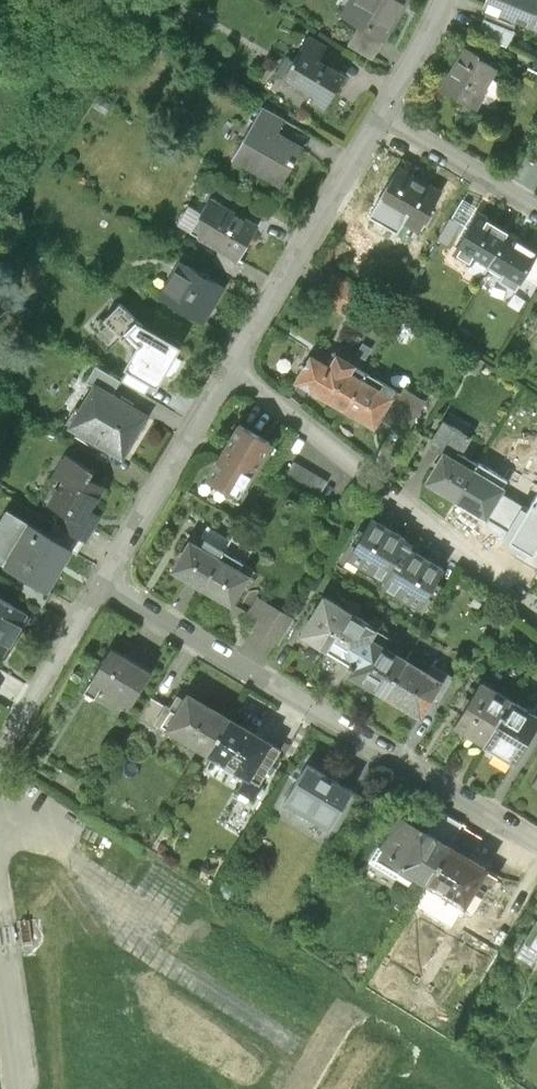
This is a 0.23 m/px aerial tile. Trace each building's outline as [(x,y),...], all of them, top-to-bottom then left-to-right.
[(360,28),(384,43),(411,0),(352,0),(341,17),(360,28)] [(532,27),(536,14),(536,0),(487,0),(484,8),(532,27)] [(373,62),(384,43),(360,28),(348,47),(373,62)] [(154,37),(143,30),(136,41),(148,48),(154,37)] [(324,48),(307,39),(284,78),(314,95),(310,102),(323,110),(342,78),(315,62),(324,48)] [(486,61),(467,49),(442,92),(478,112),(500,74),(484,64),(486,61)] [(262,109),(232,160),(278,186),(300,148),(276,134),(283,122),(262,109)] [(441,193),(400,169),(381,201),(408,218),(404,224),(417,232),(441,193)] [(257,227),(210,200),(191,234),(221,251),(238,261),(257,227)] [(474,257),(488,265),(508,233),(479,215),(456,252),(471,262),(474,257)] [(536,251),(508,233),(488,265),(503,274),(500,279),(514,288),(522,275),(535,254),(536,251)] [(245,264),(238,261),(221,251),(213,265),(237,278),(245,264)] [(535,254),(522,275),(536,285),(536,255),(535,254)] [(226,290),(181,263),(161,298),(204,323),(213,308),(215,310),(226,290)] [(359,292),(334,276),(319,301),(343,316),(359,292)] [(104,323),(136,354),(125,372),(128,374),(123,383),(146,397),(152,388),(154,389),(178,349),(149,332),(121,305),(104,323)] [(297,386),(348,416),(366,386),(353,378),(358,369),(334,355),(327,367),(313,359),(297,386)] [(485,364),(474,357),(465,370),(477,378),(485,364)] [(88,383),(96,388),(112,397),(120,383),(96,369),(88,383)] [(382,395),(366,386),(348,416),(377,433),(382,424),(395,403),(382,395)] [(96,388),(70,431),(123,462),(149,419),(112,397),(96,388)] [(386,388),(382,395),(395,403),(399,395),(386,388)] [(399,395),(395,403),(382,424),(407,438),(411,431),(427,404),(403,389),(399,395)] [(439,455),(443,457),(455,465),(460,456),(464,458),(474,441),(445,424),(432,445),(441,450),(439,455)] [(240,426),(208,477),(240,497),(271,445),(240,426)] [(94,472),(68,457),(56,477),(70,485),(64,495),(57,491),(49,505),(70,517),(92,530),(100,517),(93,512),(106,489),(90,480),(94,472)] [(427,484),(459,503),(475,476),(455,465),(443,457),(427,484)] [(328,484),(294,463),(280,487),(313,507),(328,484)] [(503,493),(475,476),(459,503),(487,520),(503,493)] [(502,528),(513,535),(533,502),(522,495),(502,528)] [(56,541),(75,552),(78,554),(92,530),(70,517),(56,541)] [(443,569),(412,551),(401,544),(404,539),(371,519),(349,556),(387,578),(383,584),(421,607),(443,569)] [(33,528),(9,569),(51,593),(75,552),(56,541),(33,528)] [(174,575),(205,593),(223,563),(192,544),(174,575)] [(252,580),(223,563),(205,593),(234,610),(252,580)] [(302,635),(329,651),(352,613),(326,597),(313,617),(302,635)] [(295,620),(259,598),(250,613),(261,620),(254,631),(279,646),(288,633),(295,620)] [(9,656),(32,617),(0,599),(0,651),(9,656)] [(302,610),(295,620),(288,633),(299,640),(302,635),(313,617),(302,610)] [(364,620),(352,613),(329,651),(357,668),(373,641),(378,633),(362,623),(364,620)] [(351,677),(386,699),(409,663),(373,641),(357,668),(351,677)] [(151,674),(110,650),(92,680),(133,704),(151,674)] [(429,675),(409,663),(386,699),(421,721),(430,705),(443,684),(429,675)] [(434,668),(429,675),(443,684),(430,705),(438,710),(444,700),(456,681),(452,679),(434,668)] [(455,727),(485,745),(511,702),(482,684),(455,727)] [(167,733),(209,759),(231,723),(189,697),(167,733)] [(167,708),(152,699),(139,722),(153,731),(167,708)] [(511,702),(485,745),(515,763),(536,727),(536,718),(529,713),(511,702)] [(273,749),(231,723),(209,759),(246,783),(251,785),(253,782),(273,749)] [(350,795),(307,768),(285,804),(328,831),(350,795)] [(263,789),(253,782),(251,785),(246,783),(239,794),(254,803),(263,789)] [(436,813),(423,835),(452,852),(465,831),(436,813)] [(375,859),(428,891),(452,852),(423,835),(399,820),(375,859)] [(482,841),(465,831),(452,852),(469,862),(482,841)] [(469,862),(452,852),(428,891),(465,913),(488,874),(469,862)] [(536,965),(536,925),(516,958),(534,969),(536,965)]
